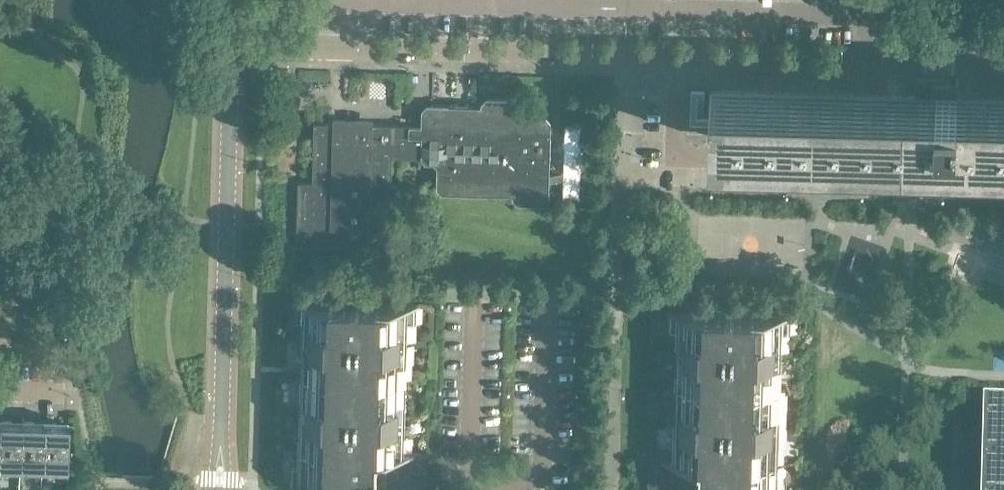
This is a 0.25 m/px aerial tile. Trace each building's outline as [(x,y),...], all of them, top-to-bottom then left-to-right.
[(958,93),(958,88),(920,87),(919,92),(711,86),(710,140),(1003,149),(1003,94),(958,93)] [(297,246),(340,247),(390,248),(393,156),(422,157),(426,161),(435,161),(438,165),(437,186),(442,191),(463,192),(514,194),(514,197),(518,202),(545,203),(549,198),(551,121),(547,116),(518,115),(518,103),(513,98),(487,97),(482,102),(482,105),(470,105),(470,104),(455,103),(455,105),(428,104),(423,109),(422,126),(411,126),(411,125),(410,125),(337,123),(337,125),(327,125),(328,122),(315,122),(313,182),(299,181),(297,246)] [(566,124),(564,196),(580,197),(582,124),(566,124)] [(429,465),(429,453),(403,452),(406,321),(416,322),(417,303),(295,300),(295,318),(305,318),(301,467),(291,466),(290,488),(329,489),(428,489),(429,465)] [(786,480),(776,480),(780,332),(791,332),(791,313),(669,310),(669,328),(679,329),(676,459),(649,459),(648,489),(786,489),(786,480)] [(998,409),(998,404),(982,403),(981,489),(1003,489),(1003,409),(998,409)] [(22,415),(0,414),(0,468),(21,469),(22,415)] [(44,415),(22,415),(21,469),(42,469),(44,415)] [(66,416),(44,415),(42,469),(65,470),(66,445),(67,445),(67,435),(66,435),(66,416)]
